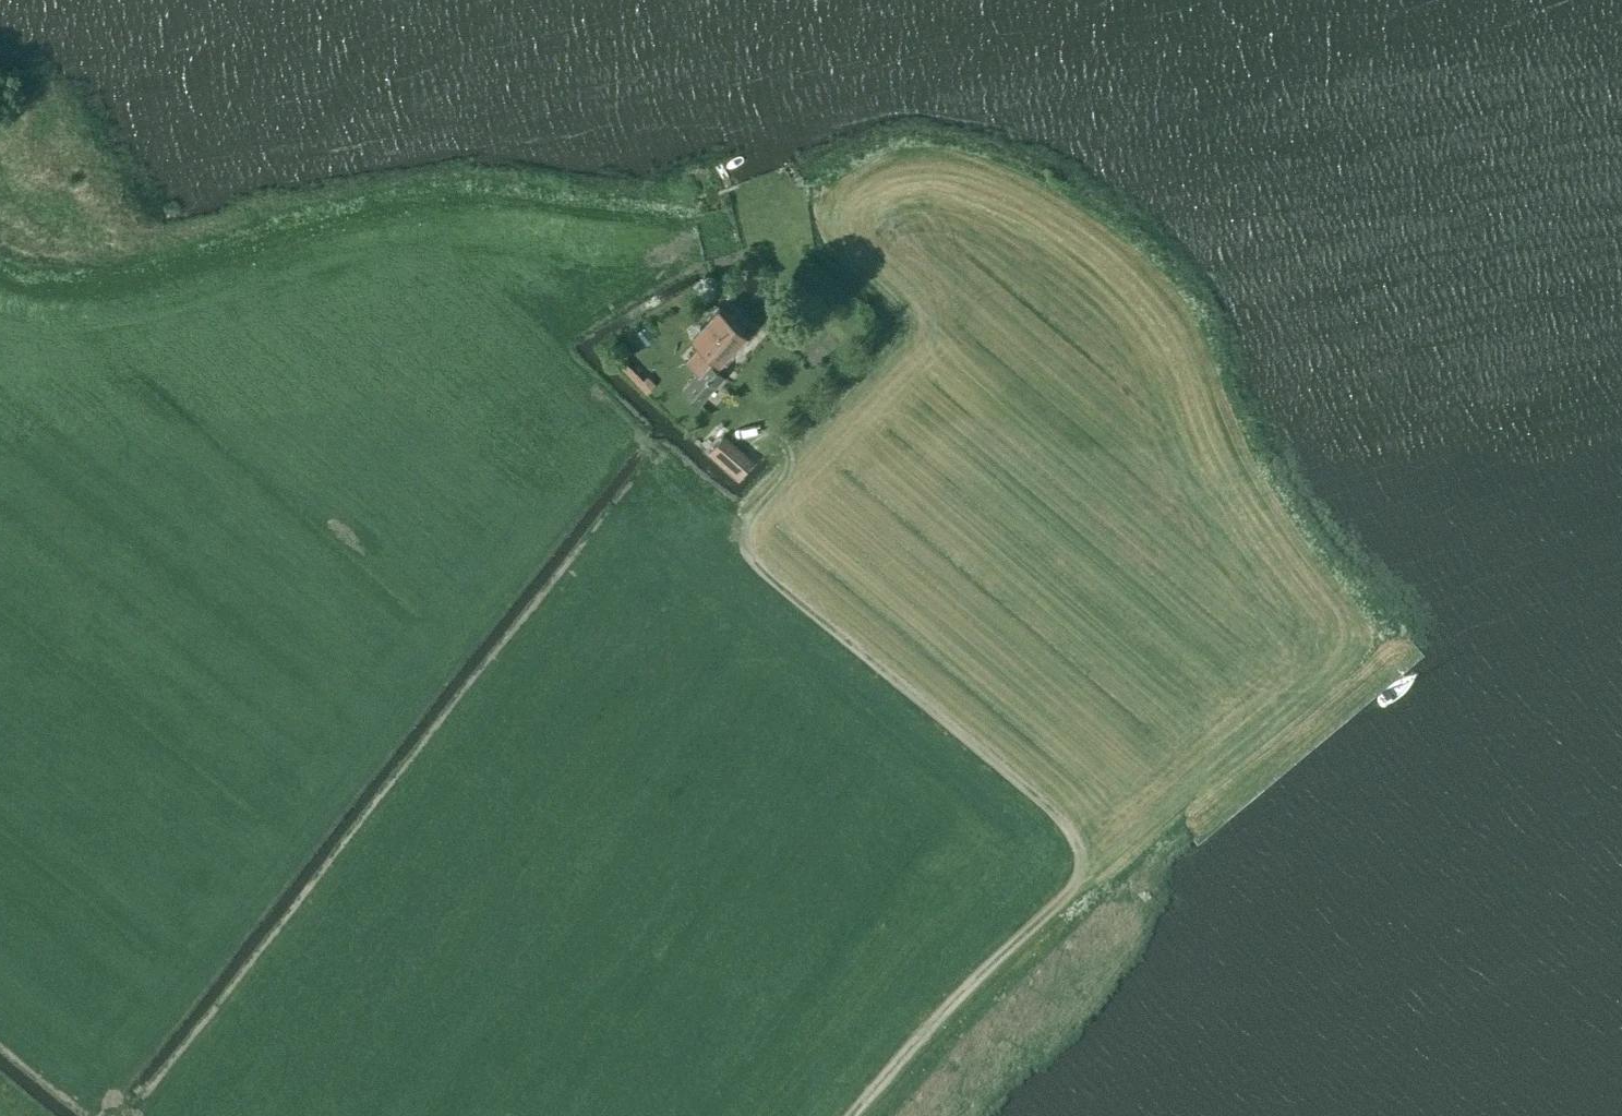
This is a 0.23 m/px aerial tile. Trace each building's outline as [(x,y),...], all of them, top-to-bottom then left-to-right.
[(736,283),(729,273),(714,284),(722,294),(736,283)] [(688,384),(687,383),(684,386),(700,400),(722,374),(711,363),(716,357),(719,360),(747,330),(720,305),(692,336),(701,344),(686,361),(698,372),(688,384)] [(652,387),(614,349),(608,354),(646,393),(652,387)] [(741,449),(723,434),(707,452),(725,468),(738,479),(747,468),(734,457),(741,449)]
